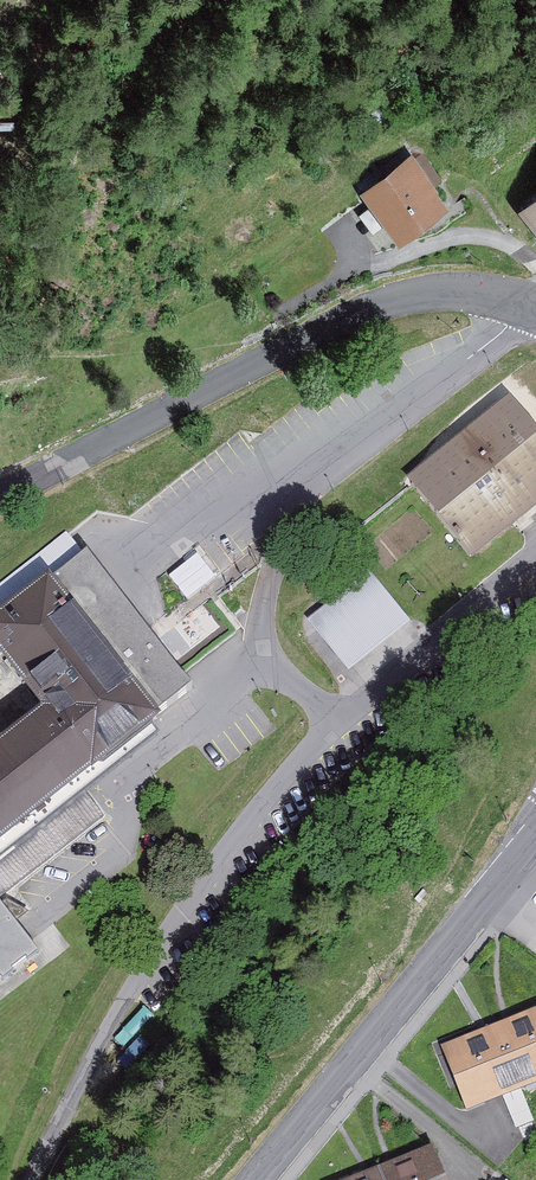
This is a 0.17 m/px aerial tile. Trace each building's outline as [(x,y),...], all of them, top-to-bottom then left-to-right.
[(448,197),(413,153),(361,194),(396,238),(448,197)] [(523,213),(535,228),(535,203),(523,213)] [(509,401),(408,481),(472,562),(535,511),(535,434),(509,401)] [(84,560),(65,534),(0,583),(0,623),(84,560)] [(190,593),(216,579),(204,556),(177,571),(190,593)] [(87,557),(84,560),(0,623),(0,663),(39,720),(0,752),(0,901),(103,820),(83,792),(159,728),(155,721),(190,695),(87,557)] [(346,674),(411,626),(368,569),(304,616),(346,674)] [(29,953),(0,906),(0,975),(29,953)] [(495,1024),(521,1087),(535,1082),(535,1007),(495,1024)] [(495,1024),(442,1045),(467,1109),(521,1087),(495,1024)] [(379,1169),(383,1179),(442,1179),(430,1149),(379,1169)] [(350,1179),(383,1179),(379,1169),(350,1179)]
